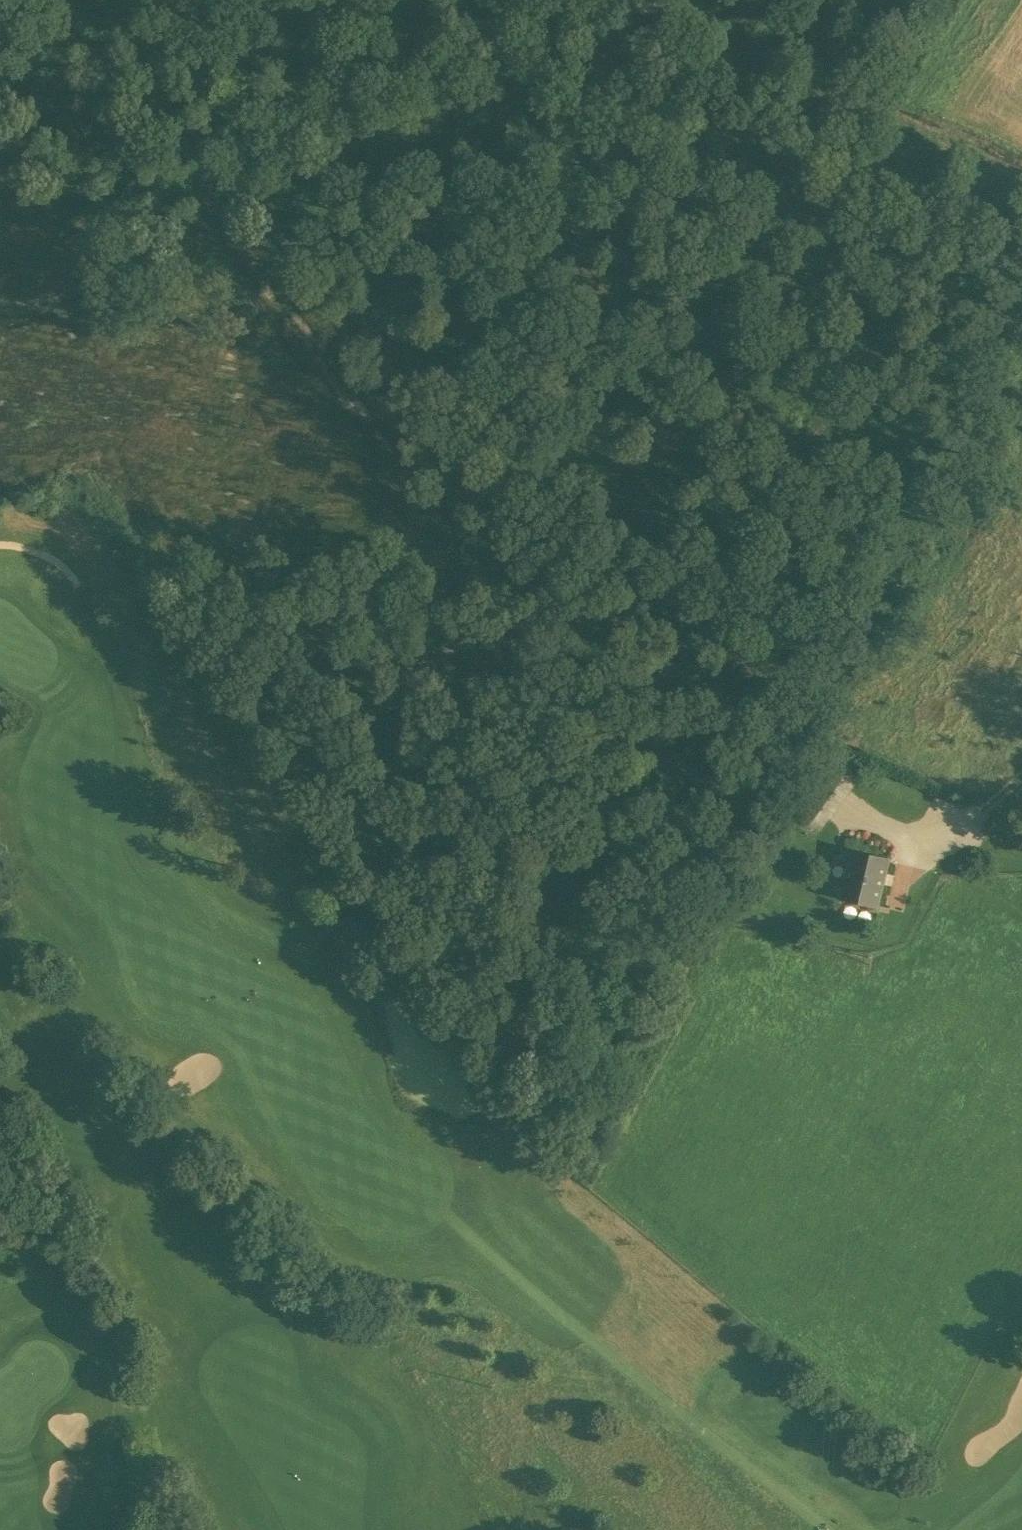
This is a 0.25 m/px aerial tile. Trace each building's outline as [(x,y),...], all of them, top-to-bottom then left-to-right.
[(843,897),(878,905),(884,882),(882,882),(887,861),(888,861),(889,859),(854,851),(843,897)]
